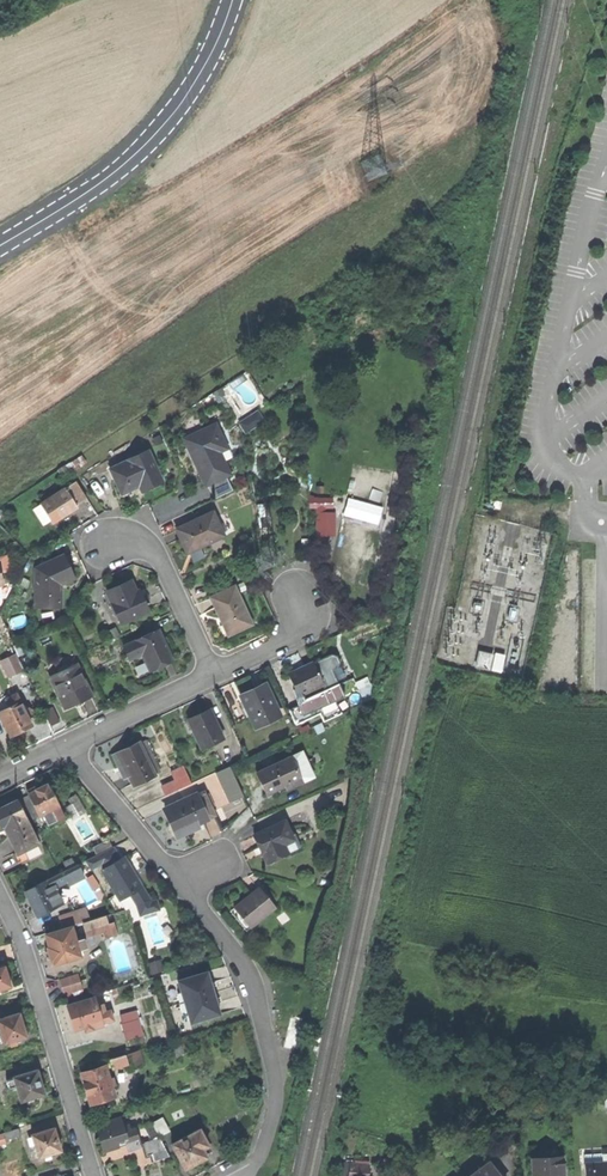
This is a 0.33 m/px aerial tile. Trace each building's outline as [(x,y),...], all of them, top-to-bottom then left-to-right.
[(258,411),(239,423),(246,434),(265,422),(258,411)] [(197,467),(206,486),(208,485),(226,476),(230,474),(224,462),(220,453),(227,449),(215,425),(184,440),(197,467)] [(232,458),(227,449),(220,453),(224,462),(232,458)] [(112,470),(123,494),(132,489),(140,486),(142,491),(162,482),(149,452),(129,461),(130,462),(112,470)] [(232,490),(226,476),(208,485),(214,499),(232,490)] [(81,479),(65,489),(76,506),(83,501),(92,496),(81,479)] [(65,489),(53,497),(63,514),(76,506),(65,489)] [(42,504),(52,521),(63,514),(53,497),(42,504)] [(338,512),(339,498),(320,498),(319,534),(336,535),(337,512),(338,512)] [(345,516),(382,521),(385,503),(347,498),(345,516)] [(181,541),(186,552),(202,545),(203,546),(224,536),(213,512),(176,530),(181,541)] [(36,569),(36,607),(61,607),(61,585),(74,578),(68,566),(64,556),(36,569)] [(108,592),(122,623),(148,611),(143,599),(140,600),(137,593),(131,581),(108,592)] [(220,617),(228,635),(251,624),(235,587),(211,598),(220,617)] [(143,654),(151,672),(163,666),(174,661),(160,630),(124,646),(130,660),(143,654)] [(1,661),(9,677),(23,670),(16,654),(1,661)] [(290,675),(296,687),(300,696),(325,685),(315,663),(302,669),(290,675)] [(49,677),(63,706),(76,699),(78,704),(84,701),(93,697),(77,664),(49,677)] [(331,688),(337,702),(346,697),(340,684),(331,688)] [(241,696),(256,729),(281,717),(266,685),(254,690),(241,696)] [(281,694),(289,710),(303,703),(300,696),(296,687),(281,694)] [(343,715),(337,702),(331,688),(303,701),(304,703),(290,710),(297,726),(321,715),(325,723),(343,715)] [(20,701),(16,693),(8,697),(7,695),(0,698),(0,710),(20,701)] [(65,710),(78,704),(76,699),(63,706),(65,710)] [(10,736),(22,730),(32,725),(20,701),(0,710),(0,714),(10,736)] [(188,720),(202,749),(224,739),(211,710),(199,716),(188,720)] [(127,774),(133,787),(156,776),(141,743),(117,754),(118,756),(119,755),(125,767),(128,774),(127,774)] [(303,753),(292,758),(303,780),(313,775),(303,753)] [(263,786),(268,796),(303,780),(292,758),(257,774),(263,786)] [(218,773),(221,781),(234,775),(231,767),(218,773)] [(163,788),(167,796),(193,785),(185,768),(172,773),(176,782),(163,788)] [(221,781),(231,802),(244,796),(234,775),(221,781)] [(30,795),(40,816),(44,814),(59,806),(47,784),(41,787),(35,790),(36,791),(29,794),(30,795)] [(165,810),(178,838),(190,832),(201,827),(203,832),(207,830),(203,822),(216,816),(204,792),(203,793),(202,790),(176,801),(178,805),(165,810)] [(33,819),(40,816),(30,795),(23,799),(33,819)] [(8,834),(28,825),(17,800),(5,806),(0,808),(0,825),(2,828),(5,827),(8,834)] [(63,814),(59,806),(44,814),(47,819),(50,824),(57,820),(56,818),(63,814)] [(264,854),(268,863),(288,854),(284,845),(295,840),(286,821),(255,835),(259,845),(263,854),(264,854)] [(17,852),(18,853),(36,844),(38,844),(28,825),(8,834),(17,852)] [(93,847),(97,855),(114,847),(110,839),(93,847)] [(40,853),(36,844),(18,853),(17,852),(15,854),(19,863),(40,853)] [(101,865),(104,870),(122,859),(115,846),(114,847),(97,855),(86,860),(92,870),(101,865)] [(104,870),(102,871),(119,900),(130,894),(137,906),(151,902),(134,873),(130,875),(127,871),(131,869),(125,858),(122,859),(104,870)] [(79,864),(63,872),(66,878),(82,871),(79,864)] [(48,880),(48,881),(51,886),(54,884),(66,878),(63,872),(48,880)] [(32,905),(38,917),(61,906),(56,896),(51,886),(48,881),(26,892),(32,905)] [(59,894),(54,884),(51,886),(56,896),(59,894)] [(234,908),(250,929),(276,908),(260,888),(246,898),(234,908)] [(157,900),(151,902),(137,906),(140,916),(160,910),(157,900)] [(72,925),(82,922),(87,921),(85,913),(69,918),(72,925)] [(82,922),(85,931),(109,924),(106,915),(87,921),(82,922)] [(54,961),(55,964),(81,956),(79,950),(76,941),(73,928),(47,935),(48,941),(50,947),(48,948),(49,950),(47,950),(46,952),(47,958),(50,960),(51,959),(52,961),(54,961)] [(84,938),(76,941),(79,950),(86,948),(84,938)] [(12,987),(9,976),(5,965),(0,966),(0,990),(12,987)] [(187,1012),(191,1024),(221,1015),(219,1008),(218,1003),(216,1003),(210,984),(212,984),(210,978),(208,972),(178,980),(181,993),(183,992),(189,1011),(187,1012)] [(60,980),(64,996),(83,990),(79,975),(60,980)] [(293,982),(292,989),(307,993),(308,985),(293,982)] [(95,998),(68,1006),(72,1020),(75,1031),(85,1028),(86,1031),(104,1026),(102,1021),(100,1014),(95,998)] [(111,1011),(100,1014),(102,1021),(105,1020),(106,1024),(114,1021),(111,1011)] [(121,1015),(124,1024),(140,1019),(137,1011),(121,1015)] [(4,1044),(27,1037),(23,1025),(20,1013),(0,1019),(0,1029),(4,1044)] [(123,1024),(125,1033),(142,1028),(140,1019),(124,1024),(123,1024)] [(287,1034),(283,1049),(296,1052),(303,1022),(290,1019),(287,1034)] [(125,1033),(128,1041),(145,1036),(142,1028),(125,1033)] [(112,1060),(114,1068),(128,1064),(126,1056),(112,1060)] [(87,1089),(91,1104),(115,1097),(106,1067),(82,1074),(87,1089)] [(22,1101),(45,1094),(41,1083),(38,1070),(15,1077),(15,1079),(17,1086),(22,1101)] [(9,1089),(17,1086),(15,1079),(7,1081),(9,1089)] [(98,1124),(100,1129),(123,1123),(121,1117),(98,1124)] [(154,1122),(161,1135),(170,1131),(163,1118),(154,1122)] [(105,1150),(129,1142),(125,1127),(124,1122),(123,1123),(100,1129),(99,1130),(102,1140),(105,1150)] [(155,1135),(158,1134),(152,1123),(148,1124),(151,1138),(155,1135)] [(129,1142),(131,1148),(138,1146),(138,1145),(143,1143),(140,1133),(138,1134),(136,1128),(132,1129),(131,1126),(125,1127),(129,1142)] [(32,1134),(39,1158),(62,1151),(58,1139),(55,1128),(32,1134)] [(4,1133),(6,1141),(21,1137),(19,1129),(4,1133)] [(173,1144),(185,1168),(197,1163),(207,1157),(203,1149),(209,1146),(201,1130),(173,1144)] [(153,1154),(155,1161),(171,1157),(161,1138),(145,1143),(148,1155),(153,1154)] [(584,1163),(606,1163),(606,1153),(584,1154),(584,1163)] [(562,1157),(533,1158),(534,1174),(541,1174),(541,1175),(563,1175),(562,1157)] [(489,1162),(471,1175),(499,1175),(489,1162)] [(342,1175),(362,1175),(363,1165),(343,1163),(342,1175)] [(584,1163),(585,1175),(606,1175),(606,1163),(584,1163)]
